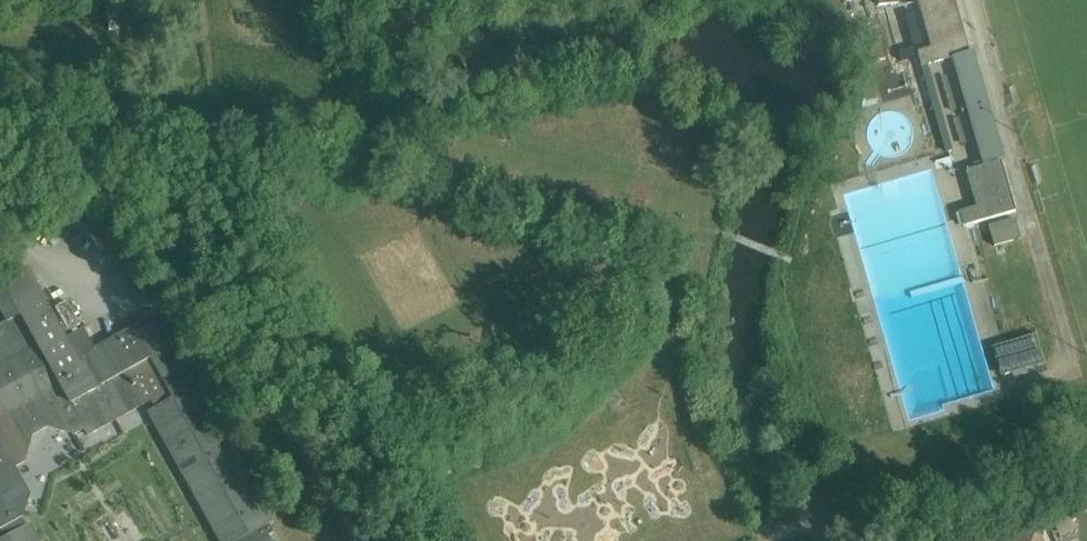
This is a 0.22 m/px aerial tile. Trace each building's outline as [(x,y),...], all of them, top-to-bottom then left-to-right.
[(929,47),(933,63),(951,57),(968,53),(952,0),(915,0),(929,47)] [(868,11),(871,94),(895,93),(894,77),(895,77),(893,11),(868,11)] [(927,65),(922,49),(915,51),(920,66),(927,65)] [(963,227),(1014,212),(999,161),(983,165),(965,171),(975,207),(958,212),(963,227)] [(1019,238),(1013,217),(987,226),(993,245),(1019,238)] [(22,269),(16,258),(0,267),(0,281),(22,269)] [(24,270),(0,284),(0,313),(5,322),(0,325),(0,540),(38,540),(33,533),(30,532),(27,526),(25,527),(20,518),(21,518),(27,495),(13,468),(22,462),(30,436),(46,427),(73,434),(82,429),(86,435),(142,404),(150,400),(155,409),(148,412),(152,418),(151,422),(217,540),(220,540),(270,540),(267,536),(272,533),(267,523),(269,522),(265,516),(266,513),(178,355),(175,355),(154,316),(93,350),(82,329),(63,339),(24,270)] [(65,302),(53,309),(67,332),(78,325),(65,302)] [(1028,374),(1018,340),(993,348),(1002,376),(1011,373),(1012,378),(1028,374)] [(1037,531),(1013,540),(1041,540),(1037,531)]
